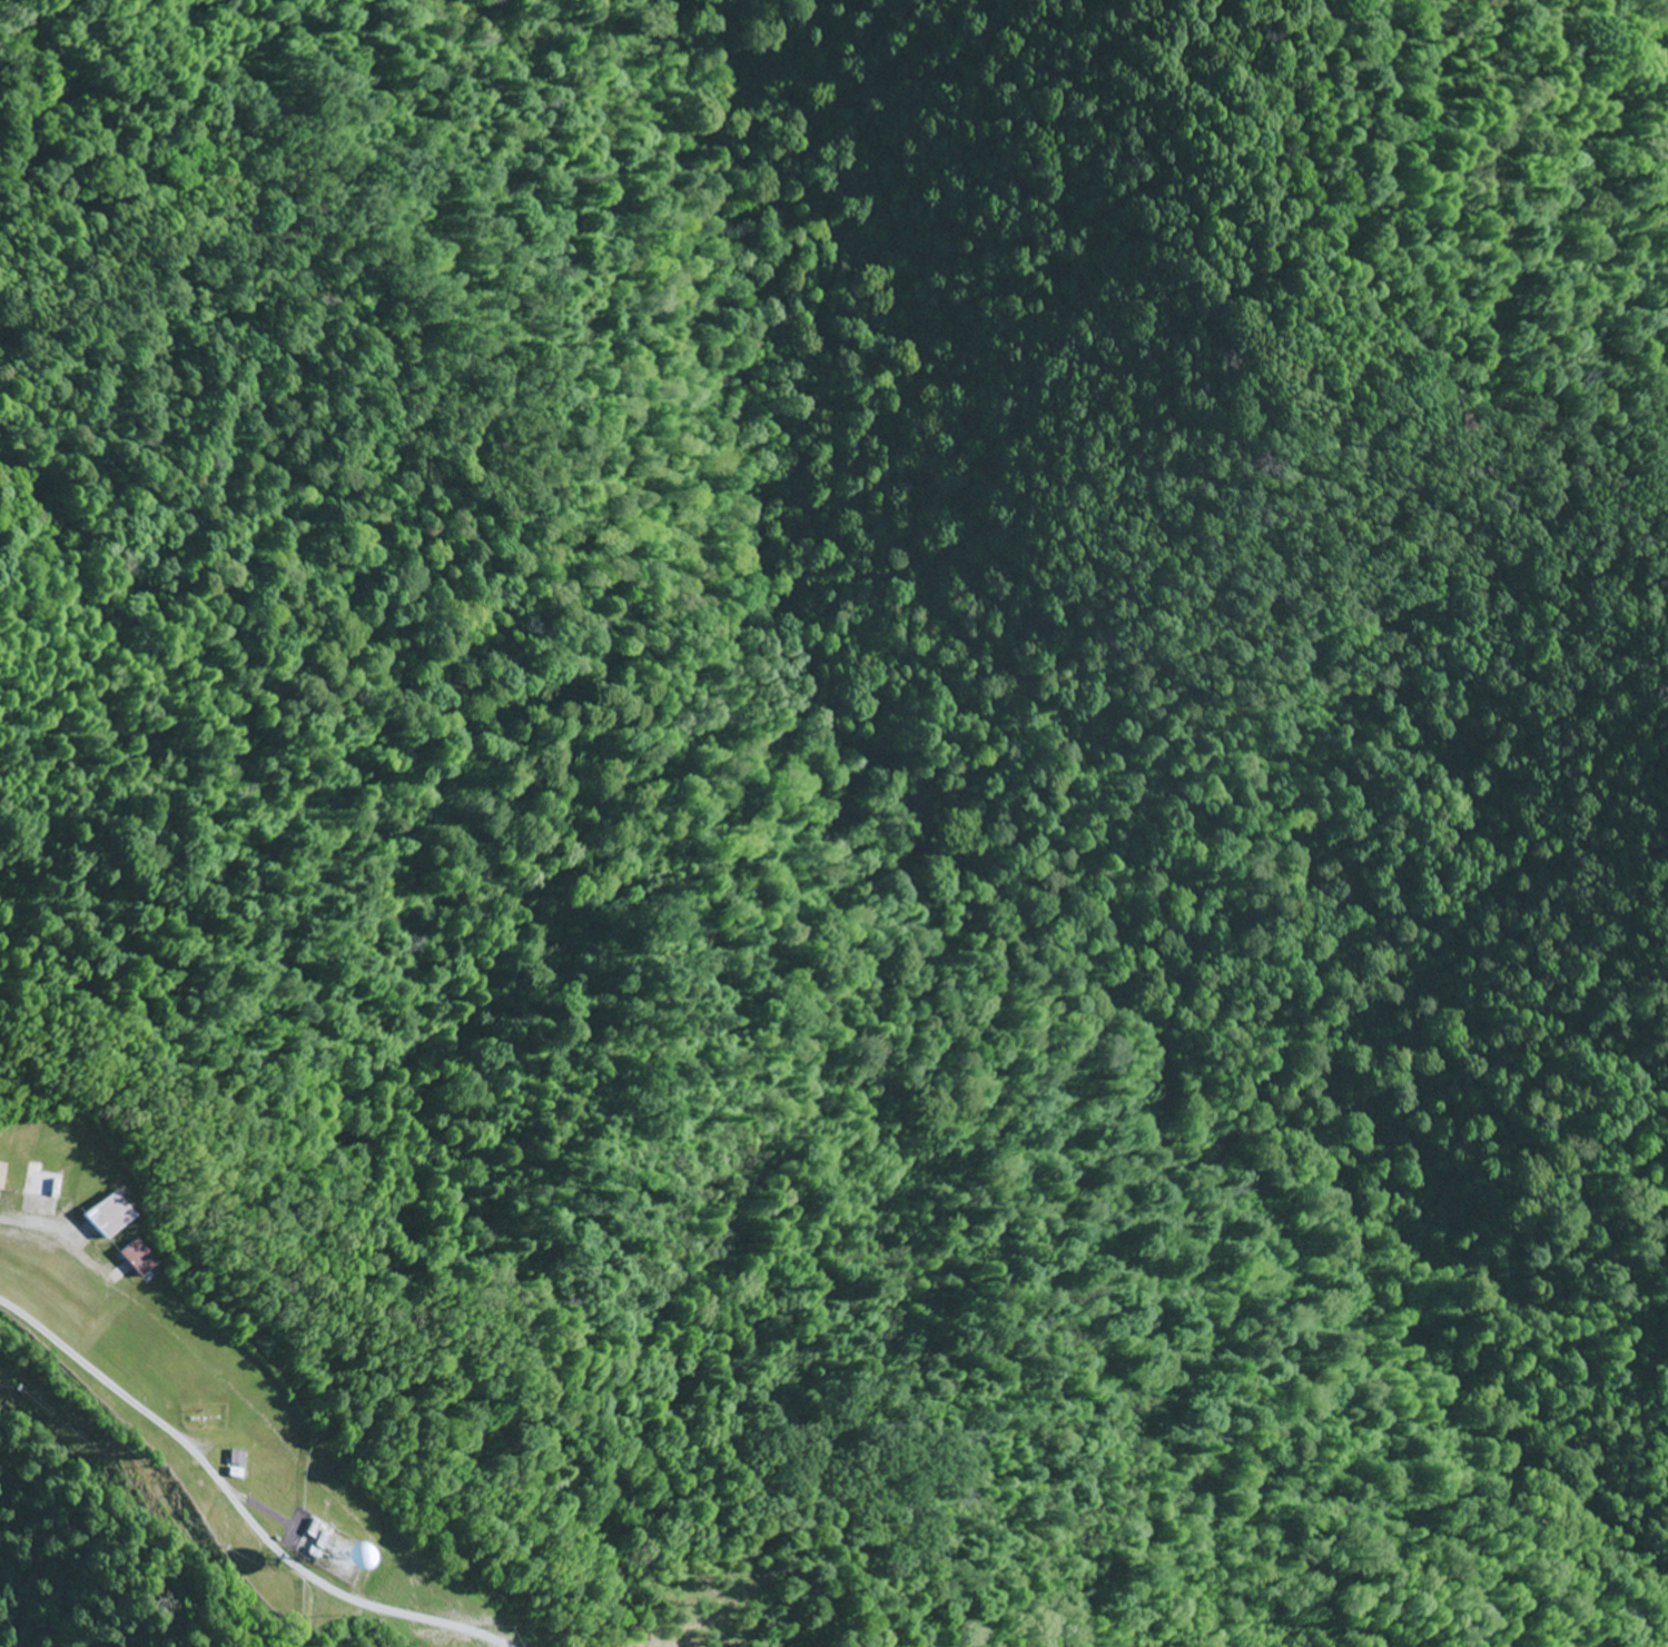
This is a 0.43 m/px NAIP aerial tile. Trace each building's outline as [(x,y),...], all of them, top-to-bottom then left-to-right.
[(16,1166),(0,1163),(0,1189),(12,1191),(16,1166)]
